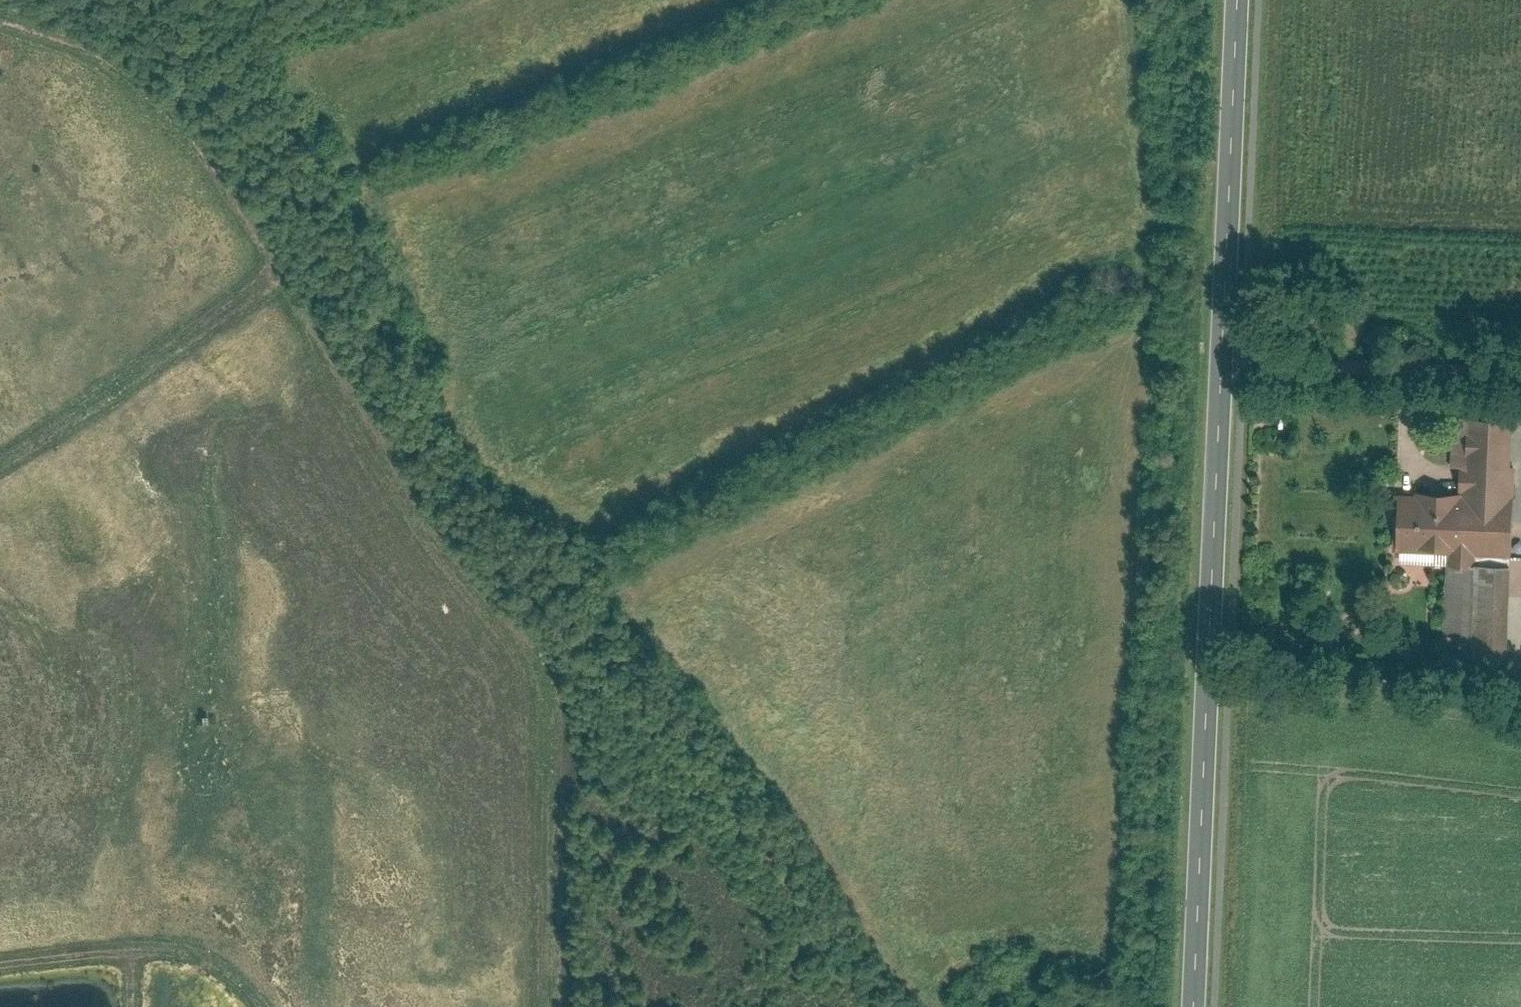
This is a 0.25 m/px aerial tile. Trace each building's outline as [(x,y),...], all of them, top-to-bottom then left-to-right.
[(1461,501),(1459,551),(1451,551),(1451,562),(1447,562),(1443,671),(1505,674),(1513,466),(1509,466),(1511,419),(1454,417),(1453,465),(1462,466),(1461,501)] [(1451,551),(1459,551),(1461,501),(1400,498),(1398,544),(1435,546),(1437,550),(1451,551)]
